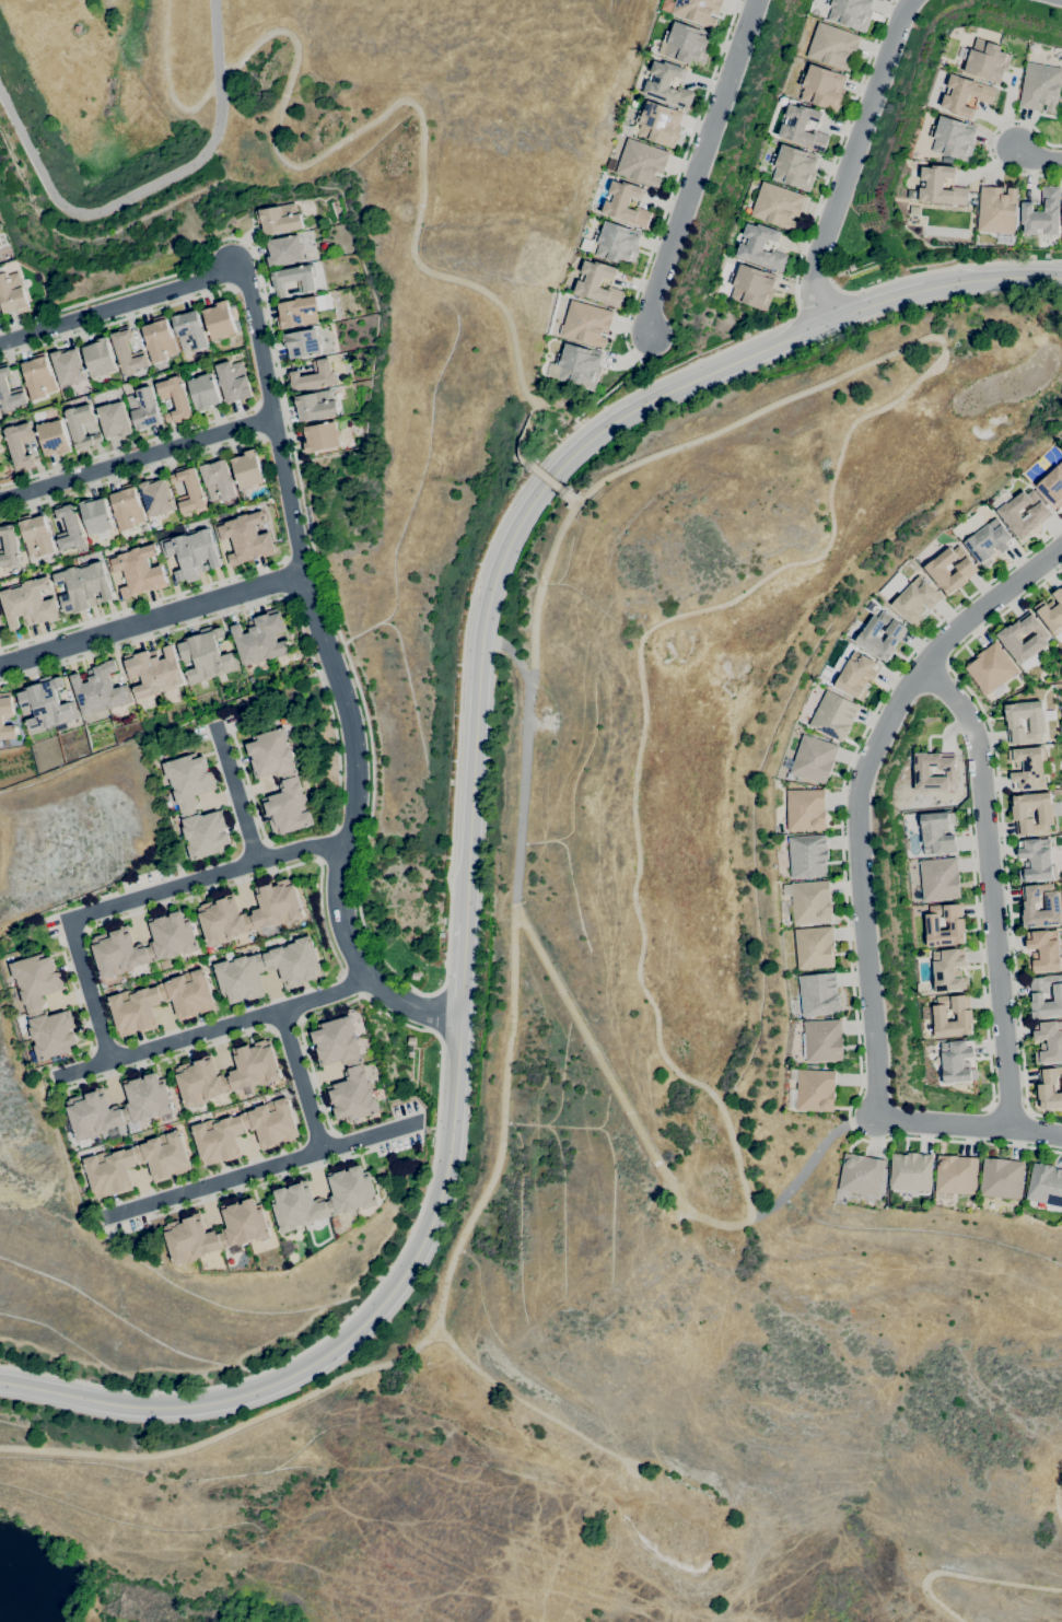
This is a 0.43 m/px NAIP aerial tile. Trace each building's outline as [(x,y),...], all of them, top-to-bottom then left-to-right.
[(661,9),(664,0),(668,0),(675,2),(676,0),(723,0),(717,14),(711,12),(710,16),(717,19),(713,30),(670,14),(672,13),(661,9)] [(827,4),(828,0),(874,0),(871,10),(873,11),(864,33),(828,20),(831,8),(830,7),(831,7),(827,4)] [(690,65),(678,60),(664,56),(668,43),(663,42),(667,32),(670,33),(675,21),(698,28),(711,33),(705,47),(709,48),(703,65),(693,61),(695,60),(692,59),(690,65)] [(849,72),(806,57),(819,22),(861,36),(859,43),(854,58),(847,55),(845,59),(852,62),(849,72)] [(1000,84),(988,80),(964,72),(968,60),(964,59),(967,49),(971,50),(971,49),(972,49),(977,37),(1002,46),(1001,50),(1012,55),(1007,71),(1004,70),(1000,84)] [(688,109),(642,93),(647,80),(649,81),(651,73),(650,73),(654,60),(664,63),(665,61),(687,69),(684,80),(673,77),(669,87),(677,90),(678,86),(693,92),(692,98),(691,104),(690,104),(688,109)] [(1027,62),(1061,69),(1061,75),(1055,114),(1045,112),(1047,105),(1042,104),(1040,110),(1018,107),(1027,62)] [(837,113),(800,100),(804,87),(802,87),(803,85),(800,84),(803,74),(806,77),(810,63),(847,77),(842,90),(845,91),(837,113)] [(972,119),(950,113),(952,109),(941,107),(945,94),(950,96),(953,89),(947,86),(950,74),(996,87),(992,105),(976,100),(977,97),(971,96),(971,95),(970,94),(968,102),(967,102),(965,106),(976,109),(972,119)] [(674,149),(637,137),(640,125),(639,124),(640,121),(637,120),(640,110),(643,113),(647,101),(670,108),(682,113),(678,126),(681,127),(674,149)] [(822,153),(778,137),(783,124),(784,124),(786,117),(785,116),(790,104),(800,107),(801,104),(822,113),(819,124),(808,119),(804,131),(812,135),(814,130),(829,136),(822,153)] [(969,163),(932,151),(935,139),(934,139),(934,137),(930,136),(933,126),(937,127),(941,116),(965,124),(965,122),(978,126),(973,140),(976,141),(969,163)] [(658,188),(643,183),(616,173),(628,138),(669,152),(663,174),(656,172),(654,176),(662,178),(658,188)] [(809,191),(772,179),(777,167),(774,166),(775,165),(771,164),(774,154),(779,155),(783,143),(806,152),(806,151),(819,155),(815,170),(817,171),(809,191)] [(966,206),(926,201),(926,202),(919,201),(920,187),(925,188),(926,180),(921,179),(922,166),(932,167),(933,165),(944,166),(956,167),(955,178),(944,177),(943,189),(950,190),(950,186),(968,188),(966,206)] [(645,229),(602,212),(606,200),(611,202),(614,195),(608,192),(612,180),(622,184),(623,182),(643,188),(640,199),(631,196),(627,208),(635,210),(637,207),(652,212),(645,229)] [(794,231),(751,217),(763,182),(805,196),(798,217),(792,214),(790,219),(797,221),(794,231)] [(1014,234),(977,231),(981,186),(1003,188),(1002,195),(1007,195),(1007,188),(1017,188),(1014,234)] [(1059,235),(1045,235),(1045,234),(1037,234),(1037,235),(1024,235),(1024,224),(1022,224),(1022,202),(1034,202),(1034,212),(1045,212),(1045,205),(1041,205),(1041,187),(1048,187),(1048,186),(1053,186),(1053,187),(1060,187),(1060,209),(1059,209),(1059,235)] [(265,235),(262,223),(261,223),(258,223),(256,211),(261,210),(280,207),(280,206),(295,203),(297,214),(300,213),(303,229),(288,232),(289,232),(283,233),(282,232),(265,235)] [(620,264),(595,255),(598,244),(597,244),(605,220),(630,229),(631,229),(641,232),(640,236),(638,245),(640,246),(633,264),(621,259),(620,264)] [(782,272),(736,256),(742,244),(745,236),(744,236),(748,223),(758,226),(759,224),(781,232),(778,243),(767,238),(763,250),(770,253),(772,249),(787,255),(785,261),(786,261),(785,267),(784,266),(782,272)] [(269,267),(267,257),(270,256),(269,250),(267,241),(299,234),(302,249),(301,250),(303,260),(269,267)] [(590,253),(580,249),(584,238),(594,242),(590,253)] [(619,308),(600,302),(582,295),(573,293),(579,280),(584,282),(586,275),(581,272),(585,260),(595,264),(596,261),(618,269),(615,279),(604,276),(599,288),(607,290),(608,287),(625,292),(619,308)] [(767,312),(731,299),(734,288),(733,287),(733,285),(730,283),(733,273),(737,276),(742,264),(765,271),(777,276),(772,289),(774,290),(767,312)] [(277,300),(271,272),(313,265),(315,277),(313,277),(315,290),(299,293),(296,281),(285,283),(287,289),(283,289),(285,297),(277,300)] [(4,314),(0,300),(0,267),(2,267),(4,273),(7,272),(8,275),(19,271),(22,281),(26,279),(30,287),(23,288),(30,311),(19,314),(16,310),(4,314)] [(838,277),(836,270),(843,267),(845,273),(838,277)] [(278,329),(276,317),(280,316),(278,303),(295,300),(295,299),(301,297),(301,299),(315,296),(318,311),(315,312),(317,323),(303,325),(302,325),(278,329)] [(604,348),(561,336),(571,300),(614,312),(608,334),(602,331),(600,336),(607,338),(604,348)] [(222,347),(220,338),(212,341),(203,313),(202,314),(201,311),(212,307),(218,306),(217,303),(226,301),(227,306),(236,332),(227,335),(231,345),(222,347)] [(182,352),(177,337),(172,317),(182,314),(182,315),(196,311),(201,327),(203,327),(205,332),(203,334),(208,347),(194,352),(192,349),(182,352)] [(152,364),(148,350),(147,350),(145,346),(147,345),(142,327),(153,324),(153,323),(154,323),(153,319),(164,315),(165,319),(166,319),(172,337),(177,353),(166,357),(167,360),(152,364)] [(124,376),(122,374),(110,335),(118,331),(118,329),(128,326),(129,329),(132,338),(126,340),(130,354),(142,350),(148,366),(135,371),(136,373),(124,376)] [(290,360),(288,348),(285,348),(282,335),(315,328),(317,339),(318,339),(322,353),(290,360)] [(91,377),(82,348),(94,343),(93,341),(106,337),(107,341),(106,341),(115,369),(104,372),(105,373),(91,377)] [(595,389),(584,386),(584,385),(569,382),(558,378),(561,366),(559,366),(560,365),(556,364),(558,353),(562,355),(565,343),(590,350),(590,349),(603,352),(602,357),(599,366),(602,366),(595,389)] [(60,386),(50,353),(60,351),(61,354),(67,352),(67,351),(77,349),(85,380),(71,384),(70,383),(60,386)] [(32,401),(27,387),(26,387),(25,382),(26,382),(21,364),(33,361),(33,360),(32,355),(44,352),(50,374),(51,374),(56,390),(46,394),(46,397),(32,401)] [(292,392),(291,382),(290,372),(300,371),(301,376),(314,374),(312,361),(328,358),(330,372),(334,371),(336,383),(331,384),(331,386),(316,389),(316,387),(292,392)] [(226,404),(215,365),(230,361),(231,364),(242,361),(246,376),(252,396),(243,399),(243,398),(226,404)] [(2,415),(0,407),(0,365),(7,363),(8,366),(9,366),(12,375),(5,377),(10,392),(22,387),(23,392),(27,404),(14,407),(15,410),(2,415)] [(197,413),(196,409),(188,381),(198,377),(198,376),(212,373),(221,402),(210,406),(211,409),(197,413)] [(175,424),(174,421),(166,423),(163,415),(177,410),(173,396),(161,399),(155,384),(170,380),(170,378),(178,376),(178,377),(180,377),(192,415),(184,418),(185,421),(175,424)] [(137,431),(131,411),(130,411),(126,397),(137,394),(136,390),(151,386),(155,400),(157,405),(156,406),(162,423),(151,427),(152,427),(137,431)] [(300,422),(295,397),(315,393),(330,389),(332,400),(335,400),(338,415),(324,418),(324,419),(318,420),(318,419),(300,422)] [(106,439),(96,408),(110,404),(112,405),(122,401),(132,433),(121,436),(120,433),(115,435),(116,436),(106,439)] [(75,451),(65,412),(67,411),(66,410),(74,408),(75,408),(90,404),(94,420),(82,424),(86,437),(100,433),(103,442),(75,451)] [(45,456),(36,425),(50,422),(61,420),(69,446),(70,445),(71,452),(61,455),(60,452),(45,456)] [(306,453),(304,443),(307,443),(306,437),(305,437),(304,427),(307,427),(307,428),(335,421),(337,431),(338,430),(339,437),(337,437),(339,446),(306,453)] [(25,470),(24,467),(16,470),(4,430),(7,430),(5,428),(14,425),(15,427),(30,422),(34,439),(22,442),(26,456),(32,454),(36,467),(25,470)] [(240,490),(232,463),(231,463),(230,459),(241,456),(241,457),(245,455),(244,452),(255,448),(256,454),(256,455),(258,463),(260,462),(262,467),(259,468),(264,481),(253,485),(254,486),(240,490)] [(222,502),(221,499),(210,502),(206,487),(199,467),(209,464),(209,465),(225,459),(230,477),(232,476),(234,482),(232,482),(236,498),(222,502)] [(1036,486),(1061,461),(1061,505),(1058,510),(1036,486)] [(182,514),(176,498),(188,494),(184,481),(179,482),(171,485),(168,476),(176,474),(175,469),(185,467),(186,470),(195,467),(207,510),(196,513),(196,510),(182,514)] [(149,516),(139,485),(149,481),(152,480),(152,482),(165,479),(174,510),(160,514),(159,513),(149,516)] [(120,533),(116,518),(115,518),(113,513),(115,513),(109,495),(121,491),(120,487),(132,483),(133,488),(135,487),(136,491),(135,491),(140,507),(144,522),(135,525),(135,527),(120,533)] [(1022,540),(1014,532),(1013,532),(1008,526),(1010,525),(997,510),(1006,503),(1007,504),(1024,491),(1027,494),(1032,490),(1052,515),(1040,524),(1040,523),(1032,528),(1034,529),(1029,533),(1030,534),(1022,540)] [(90,536),(79,503),(92,499),(93,502),(104,498),(113,528),(106,530),(107,533),(100,535),(98,533),(90,536)] [(60,551),(57,539),(56,535),(68,530),(63,517),(58,520),(55,511),(56,510),(55,506),(63,504),(65,506),(73,503),(83,536),(84,535),(85,541),(86,547),(74,550),(73,547),(60,551)] [(231,567),(227,556),(235,552),(231,537),(224,539),(224,540),(218,541),(212,524),(262,509),(266,522),(255,525),(257,534),(268,530),(276,553),(264,558),(262,555),(254,558),(255,560),(231,567)] [(28,557),(24,542),(25,542),(20,526),(19,523),(17,518),(30,515),(31,518),(44,515),(48,533),(50,533),(52,537),(50,538),(55,552),(40,557),(39,553),(28,557)] [(984,569),(964,542),(996,517),(1015,542),(1010,547),(1010,548),(1002,555),(996,546),(993,548),(995,552),(990,557),(993,562),(984,569)] [(2,536),(0,536),(0,527),(14,525),(14,532),(15,532),(20,564),(17,564),(19,565),(9,567),(0,567),(0,551),(4,550),(2,536)] [(187,583),(186,580),(176,582),(174,572),(183,570),(177,553),(171,556),(171,557),(164,559),(159,541),(199,529),(199,530),(209,528),(221,567),(211,569),(208,559),(201,561),(202,563),(202,565),(207,564),(209,570),(203,571),(205,572),(197,574),(198,580),(187,583)] [(124,599),(120,588),(128,586),(124,570),(112,574),(106,557),(154,542),(159,556),(148,559),(151,569),(162,565),(166,582),(167,586),(156,591),(155,588),(135,594),(135,596),(124,599)] [(947,596),(946,595),(947,594),(942,587),(941,588),(924,568),(933,559),(934,560),(949,547),(952,550),(958,545),(969,558),(968,558),(978,570),(967,580),(968,582),(957,591),(956,590),(947,596)] [(65,614),(59,597),(71,593),(68,583),(57,586),(52,574),(91,562),(92,564),(102,561),(106,575),(107,574),(109,582),(108,582),(114,599),(104,603),(101,592),(94,594),(96,598),(100,597),(102,603),(96,604),(96,605),(90,607),(90,608),(77,612),(75,610),(65,614)] [(11,631),(0,595),(0,591),(11,588),(12,590),(23,586),(22,584),(25,584),(24,582),(33,580),(33,579),(47,574),(48,579),(49,579),(50,582),(49,582),(51,588),(40,592),(43,599),(54,596),(55,600),(56,599),(57,603),(56,604),(61,620),(48,623),(48,621),(35,625),(35,623),(28,626),(26,619),(25,619),(24,616),(17,617),(21,628),(11,631)] [(915,628),(889,603),(898,593),(900,595),(919,575),(943,597),(931,610),(923,604),(921,606),(924,609),(919,615),(923,619),(915,628)] [(1060,588),(1061,587),(1061,630),(1054,635),(1034,607),(1042,600),(1047,605),(1052,600),(1057,606),(1059,604),(1052,594),(1060,588)] [(243,665),(231,627),(240,623),(243,634),(250,632),(248,628),(256,626),(254,618),(267,615),(266,611),(278,608),(282,625),(284,623),(285,628),(284,628),(285,632),(275,635),(277,643),(288,640),(292,653),(278,657),(277,657),(269,660),(253,664),(253,662),(243,665)] [(886,662),(855,642),(862,631),(863,632),(874,615),(877,617),(882,610),(896,620),(895,620),(908,629),(900,641),(899,641),(894,647),(895,649),(886,662)] [(1019,666),(1008,650),(1007,651),(1003,644),(996,634),(1006,628),(1017,620),(1018,620),(1030,610),(1049,637),(1042,641),(1047,645),(1019,666)] [(190,685),(189,682),(186,670),(197,667),(194,657),(183,661),(177,644),(188,641),(187,639),(202,634),(212,631),(211,630),(221,628),(224,638),(215,641),(220,656),(230,653),(233,666),(226,669),(226,670),(214,674),(214,673),(213,674),(213,675),(212,676),(212,677),(205,679),(205,680),(190,685)] [(984,697),(979,688),(979,687),(965,668),(967,666),(967,665),(976,657),(975,656),(984,650),(995,641),(1017,672),(995,688),(995,689),(984,697)] [(136,699),(132,687),(142,685),(139,674),(129,677),(124,661),(125,661),(122,656),(130,653),(131,655),(148,651),(149,652),(155,650),(157,656),(159,656),(160,661),(166,658),(163,647),(172,645),(184,682),(172,687),(172,686),(160,689),(161,691),(159,692),(159,693),(151,696),(150,695),(136,699)] [(863,701),(835,686),(842,673),(833,668),(840,656),(849,661),(854,651),(862,655),(862,654),(880,665),(877,673),(878,673),(874,681),(863,675),(861,678),(867,681),(867,682),(872,685),(863,701)] [(82,714),(70,676),(79,673),(82,684),(89,681),(87,677),(89,677),(86,670),(93,668),(101,665),(101,664),(104,663),(114,660),(117,670),(108,674),(114,689),(120,687),(120,686),(127,684),(132,702),(92,714),(92,712),(82,714)] [(43,728),(43,727),(28,732),(25,721),(35,717),(33,707),(22,710),(16,693),(27,690),(26,688),(39,684),(38,679),(50,676),(51,679),(60,676),(63,687),(55,689),(59,705),(66,703),(66,702),(72,700),(78,717),(43,728)] [(842,743),(808,725),(827,690),(860,707),(851,725),(852,725),(845,739),(844,738),(842,743)] [(16,737),(0,738),(0,693),(10,692),(13,716),(2,717),(3,726),(14,725),(16,737)] [(1013,744),(1011,730),(1008,730),(1007,721),(1006,721),(1005,705),(1015,704),(1015,703),(1041,701),(1042,712),(1054,711),(1055,720),(1045,721),(1046,733),(1039,734),(1040,743),(1025,744),(1025,743),(1013,744)] [(276,836),(275,832),(272,832),(268,816),(264,803),(270,802),(268,796),(282,793),(281,790),(284,789),(282,781),(283,781),(282,777),(279,778),(277,772),(257,778),(252,760),(253,759),(252,756),(249,757),(246,745),(254,743),(252,736),(256,735),(256,736),(285,727),(291,743),(288,743),(290,748),(292,748),(295,760),(293,761),(303,794),(305,794),(307,802),(308,804),(310,804),(312,810),(311,810),(315,825),(281,835),(281,833),(276,836)] [(826,784),(801,775),(801,777),(793,774),(794,773),(791,772),(804,734),(838,746),(833,760),(835,760),(826,784)] [(1014,790),(1013,783),(1012,783),(1011,773),(1024,772),(1023,769),(1016,769),(1015,762),(1010,762),(1008,750),(1013,750),(1013,749),(1040,747),(1041,748),(1045,748),(1046,760),(1041,761),(1043,777),(1043,775),(1045,787),(1041,789),(1041,787),(1036,787),(1036,789),(1019,790),(1014,790)] [(191,861),(187,845),(189,845),(187,840),(186,840),(183,828),(184,827),(177,805),(173,792),(175,791),(173,786),(172,786),(170,778),(166,779),(162,763),(189,756),(189,755),(196,752),(197,758),(205,756),(208,768),(207,769),(208,772),(212,771),(215,784),(214,784),(217,789),(195,796),(196,800),(192,801),(196,812),(199,810),(200,817),(215,812),(222,809),(227,827),(225,827),(225,828),(224,829),(225,832),(227,832),(231,843),(223,845),(225,851),(219,853),(218,853),(191,861)] [(947,791),(915,792),(915,772),(914,772),(914,766),(915,766),(915,752),(927,752),(927,754),(941,754),(941,755),(956,754),(956,758),(955,758),(956,770),(956,785),(947,785),(947,791)] [(789,831),(787,790),(825,790),(825,810),(826,810),(826,830),(789,831)] [(1017,836),(1016,820),(1013,820),(1012,806),(1014,806),(1013,795),(1015,795),(1015,796),(1024,795),(1050,793),(1050,803),(1051,803),(1053,825),(1048,825),(1049,833),(1032,835),(1032,833),(1017,836)] [(924,855),(921,815),(948,813),(954,813),(955,822),(948,824),(949,831),(945,831),(945,836),(955,836),(956,852),(949,853),(924,855)] [(795,879),(795,878),(791,878),(789,838),(826,836),(828,861),(827,861),(827,876),(802,877),(802,878),(795,879)] [(1025,882),(1025,880),(1019,880),(1018,871),(1025,870),(1024,862),(1029,862),(1028,857),(1019,859),(1018,849),(1019,849),(1018,842),(1024,841),(1040,839),(1040,840),(1049,839),(1051,865),(1054,865),(1055,878),(1052,878),(1053,879),(1046,880),(1046,879),(1025,882)] [(926,902),(926,901),(923,901),(920,861),(956,857),(957,872),(958,872),(960,898),(934,900),(934,901),(926,902)] [(208,947),(198,914),(197,908),(200,907),(200,906),(211,901),(212,906),(218,903),(217,901),(218,901),(217,899),(233,894),(240,914),(245,913),(246,917),(253,914),(252,911),(260,908),(254,887),(271,883),(272,887),(277,886),(276,883),(288,879),(288,880),(292,879),(304,918),(294,921),(294,922),(284,925),(283,923),(272,926),(272,924),(238,935),(240,936),(229,940),(229,942),(221,944),(221,943),(208,947)] [(794,926),(792,896),(784,896),(783,885),(792,885),(792,884),(829,880),(830,902),(831,902),(832,921),(820,922),(820,925),(794,926)] [(1024,927),(1023,915),(1024,915),(1023,910),(1025,910),(1024,901),(1026,901),(1025,887),(1052,884),(1053,892),(1059,891),(1061,924),(1042,925),(1042,926),(1036,927),(1036,926),(1024,927)] [(927,947),(926,935),(927,935),(925,915),(930,914),(929,906),(943,905),(943,906),(960,905),(961,919),(964,919),(965,933),(964,933),(964,943),(954,944),(954,945),(927,947)] [(102,980),(92,946),(93,945),(91,940),(94,938),(94,937),(106,933),(106,934),(112,932),(110,930),(122,926),(127,925),(133,947),(137,946),(138,949),(145,947),(145,948),(150,946),(149,943),(154,942),(148,920),(164,914),(165,918),(171,917),(170,914),(182,910),(184,919),(189,917),(191,923),(190,923),(199,950),(184,955),(183,953),(177,955),(178,956),(165,959),(165,958),(129,969),(129,970),(121,972),(122,975),(116,976),(102,980)] [(798,971),(795,930),(832,926),(833,941),(835,941),(836,952),(833,952),(835,965),(832,965),(833,968),(809,969),(809,970),(798,971)] [(1059,957),(1061,956),(1061,969),(1061,970),(1053,971),(1053,970),(1028,972),(1027,961),(1032,960),(1032,953),(1039,953),(1039,949),(1027,950),(1026,941),(1027,941),(1026,932),(1048,930),(1048,931),(1054,931),(1054,930),(1058,930),(1059,942),(1058,942),(1059,957)] [(231,1005),(226,993),(222,994),(213,965),(226,961),(224,954),(232,952),(234,959),(246,956),(247,957),(262,953),(262,955),(270,952),(269,950),(282,946),(283,948),(288,946),(288,945),(295,943),(295,940),(311,935),(318,962),(319,962),(322,969),(315,971),(318,978),(306,982),(305,980),(302,981),(303,984),(285,990),(278,968),(275,969),(273,966),(267,968),(267,967),(262,969),(264,972),(260,973),(258,975),(264,992),(257,994),(258,995),(246,1000),(246,997),(242,1000),(243,1001),(231,1005)] [(933,992),(932,979),(935,979),(934,961),(933,952),(964,948),(965,957),(966,966),(957,967),(957,970),(961,970),(961,978),(968,977),(969,989),(933,992)] [(38,1061),(34,1046),(37,1046),(35,1040),(33,1040),(30,1028),(32,1028),(28,1019),(31,1019),(26,1004),(24,1005),(21,992),(22,991),(20,987),(19,987),(16,979),(14,979),(10,964),(37,956),(36,955),(43,953),(45,959),(52,956),(56,968),(54,969),(55,972),(59,971),(62,984),(63,990),(42,996),(43,1000),(40,1001),(43,1007),(42,1008),(43,1013),(46,1012),(48,1017),(69,1011),(74,1027),(72,1027),(73,1028),(71,1029),(72,1032),(75,1032),(79,1043),(67,1048),(68,1052),(38,1061)] [(124,1037),(124,1035),(119,1037),(118,1030),(117,1030),(107,997),(120,993),(128,991),(129,991),(130,994),(137,993),(137,991),(148,988),(148,987),(155,983),(156,985),(172,980),(172,979),(183,976),(183,973),(190,971),(190,972),(203,968),(213,1000),(212,1001),(214,1007),(211,1008),(211,1011),(200,1014),(199,1010),(194,1012),(195,1015),(184,1018),(184,1016),(177,1018),(172,1000),(170,1001),(168,997),(161,1000),(160,1001),(161,1004),(151,1007),(154,1020),(155,1020),(157,1028),(140,1034),(139,1028),(135,1029),(136,1034),(124,1037)] [(419,980),(411,980),(412,971),(420,972),(419,980)] [(803,1016),(798,976),(836,972),(838,993),(839,993),(840,1007),(839,1007),(840,1012),(803,1016)] [(1061,983),(1061,1016),(1042,1018),(1042,1017),(1032,1018),(1031,1002),(1032,1002),(1031,993),(1029,979),(1045,977),(1060,975),(1061,983)] [(935,1038),(934,1027),(935,1026),(933,1006),(938,1005),(937,997),(950,996),(952,996),(968,995),(970,1011),(972,1010),(973,1024),(971,1025),(972,1035),(970,1035),(970,1034),(961,1035),(961,1036),(935,1038)] [(350,1122),(349,1117),(337,1120),(334,1108),(336,1108),(334,1104),(332,1105),(329,1092),(335,1089),(334,1085),(347,1081),(346,1077),(349,1076),(347,1069),(348,1069),(347,1064),(343,1065),(341,1060),(323,1065),(322,1060),(319,1060),(316,1048),(318,1048),(317,1043),(314,1045),(311,1032),(323,1029),(322,1024),(351,1015),(355,1030),(352,1031),(354,1037),(357,1036),(360,1049),(358,1049),(360,1055),(369,1082),(370,1082),(372,1092),(371,1092),(373,1098),(375,1097),(380,1112),(350,1122)] [(809,1063),(809,1062),(806,1062),(804,1022),(841,1019),(842,1035),(843,1060),(817,1062),(817,1063),(809,1063)] [(1057,1023),(1061,1022),(1061,1062),(1036,1064),(1035,1052),(1041,1051),(1040,1045),(1047,1043),(1047,1040),(1035,1041),(1034,1031),(1034,1024),(1057,1022),(1057,1023)] [(185,1108),(175,1075),(176,1075),(174,1070),(178,1069),(177,1066),(189,1063),(190,1066),(195,1065),(194,1062),(201,1060),(201,1058),(211,1054),(218,1076),(223,1074),(224,1078),(230,1076),(229,1072),(237,1070),(232,1049),(250,1043),(252,1045),(265,1040),(266,1041),(270,1040),(271,1046),(282,1080),(268,1083),(269,1084),(261,1086),(260,1084),(253,1086),(253,1085),(241,1089),(240,1088),(232,1090),(233,1092),(217,1096),(218,1098),(185,1108)] [(945,1083),(942,1052),(941,1043),(949,1042),(966,1040),(966,1041),(971,1041),(972,1048),(973,1048),(973,1057),(965,1058),(965,1062),(969,1062),(970,1070),(977,1069),(978,1080),(972,1080),(972,1081),(945,1083)] [(1042,1070),(1061,1067),(1061,1077),(1057,1077),(1057,1084),(1052,1084),(1053,1094),(1061,1093),(1061,1108),(1052,1109),(1052,1108),(1043,1109),(1041,1109),(1040,1099),(1039,1099),(1038,1085),(1043,1084),(1042,1070)] [(833,1112),(789,1110),(790,1088),(797,1089),(797,1082),(790,1082),(791,1069),(835,1071),(833,1092),(835,1092),(833,1112)] [(77,1142),(67,1108),(68,1107),(66,1101),(69,1100),(69,1099),(81,1095),(81,1096),(87,1094),(87,1090),(97,1088),(102,1087),(108,1109),(112,1108),(113,1111),(127,1107),(127,1105),(129,1104),(122,1082),(139,1076),(140,1080),(145,1078),(144,1076),(156,1072),(159,1080),(164,1078),(166,1085),(165,1085),(174,1112),(171,1113),(173,1120),(164,1123),(162,1116),(159,1117),(157,1115),(152,1116),(153,1118),(140,1122),(140,1120),(137,1121),(140,1131),(129,1134),(127,1123),(96,1133),(97,1135),(91,1137),(77,1142)] [(208,1166),(208,1164),(203,1166),(201,1159),(201,1160),(191,1127),(203,1122),(211,1120),(212,1120),(213,1120),(214,1123),(220,1122),(220,1121),(232,1117),(233,1118),(241,1116),(241,1113),(256,1109),(255,1108),(267,1105),(267,1104),(267,1102),(275,1100),(272,1093),(280,1090),(282,1098),(287,1097),(299,1136),(294,1137),(295,1140),(283,1143),(282,1139),(278,1141),(278,1143),(268,1146),(267,1145),(261,1147),(256,1129),(253,1130),(253,1127),(243,1130),(244,1134),(234,1136),(238,1150),(238,1148),(241,1157),(236,1158),(235,1157),(224,1160),(223,1157),(218,1158),(219,1162),(208,1166)] [(100,1199),(100,1197),(94,1199),(83,1159),(96,1155),(105,1152),(106,1156),(112,1155),(112,1153),(125,1150),(125,1151),(131,1148),(131,1147),(148,1143),(147,1141),(159,1137),(159,1136),(159,1135),(165,1133),(165,1134),(178,1130),(188,1162),(188,1163),(190,1169),(186,1170),(187,1171),(175,1176),(174,1171),(168,1174),(170,1176),(159,1179),(159,1178),(153,1179),(148,1160),(144,1162),(144,1159),(137,1162),(135,1163),(136,1167),(126,1169),(130,1182),(130,1181),(133,1190),(116,1195),(115,1190),(109,1192),(110,1195),(100,1199)] [(930,1192),(889,1189),(890,1186),(889,1186),(889,1179),(890,1179),(891,1154),(908,1155),(908,1153),(919,1153),(919,1154),(932,1155),(930,1192)] [(878,1197),(839,1190),(844,1154),(850,1154),(864,1156),(864,1157),(885,1160),(878,1197)] [(976,1195),(935,1192),(937,1156),(946,1156),(957,1156),(957,1157),(978,1158),(976,1195)] [(1020,1199),(981,1195),(981,1191),(980,1191),(981,1185),(983,1158),(992,1158),(1011,1160),(1024,1162),(1020,1199)] [(1053,1167),(1061,1169),(1061,1207),(1026,1200),(1034,1164),(1039,1165),(1039,1163),(1053,1166),(1053,1167)] [(281,1234),(272,1204),(277,1203),(273,1191),(285,1188),(285,1189),(290,1188),(290,1187),(293,1186),(293,1183),(302,1180),(302,1181),(306,1180),(313,1201),(316,1200),(317,1203),(331,1199),(331,1197),(334,1195),(328,1177),(334,1176),(334,1174),(346,1170),(346,1171),(350,1170),(349,1168),(361,1165),(363,1172),(369,1170),(371,1177),(370,1177),(378,1205),(363,1210),(362,1206),(357,1209),(358,1211),(345,1214),(345,1212),(295,1227),(296,1229),(281,1234)] [(174,1265),(164,1233),(165,1233),(163,1226),(166,1226),(166,1224),(178,1221),(179,1224),(184,1223),(183,1220),(191,1217),(191,1215),(199,1213),(206,1234),(214,1230),(215,1235),(222,1233),(221,1229),(226,1227),(221,1206),(237,1201),(238,1205),(243,1204),(243,1201),(253,1198),(256,1205),(261,1204),(262,1210),(270,1237),(256,1241),(255,1239),(249,1241),(249,1242),(238,1246),(237,1245),(230,1247),(230,1246),(214,1250),(214,1251),(195,1257),(195,1260),(174,1265)]
